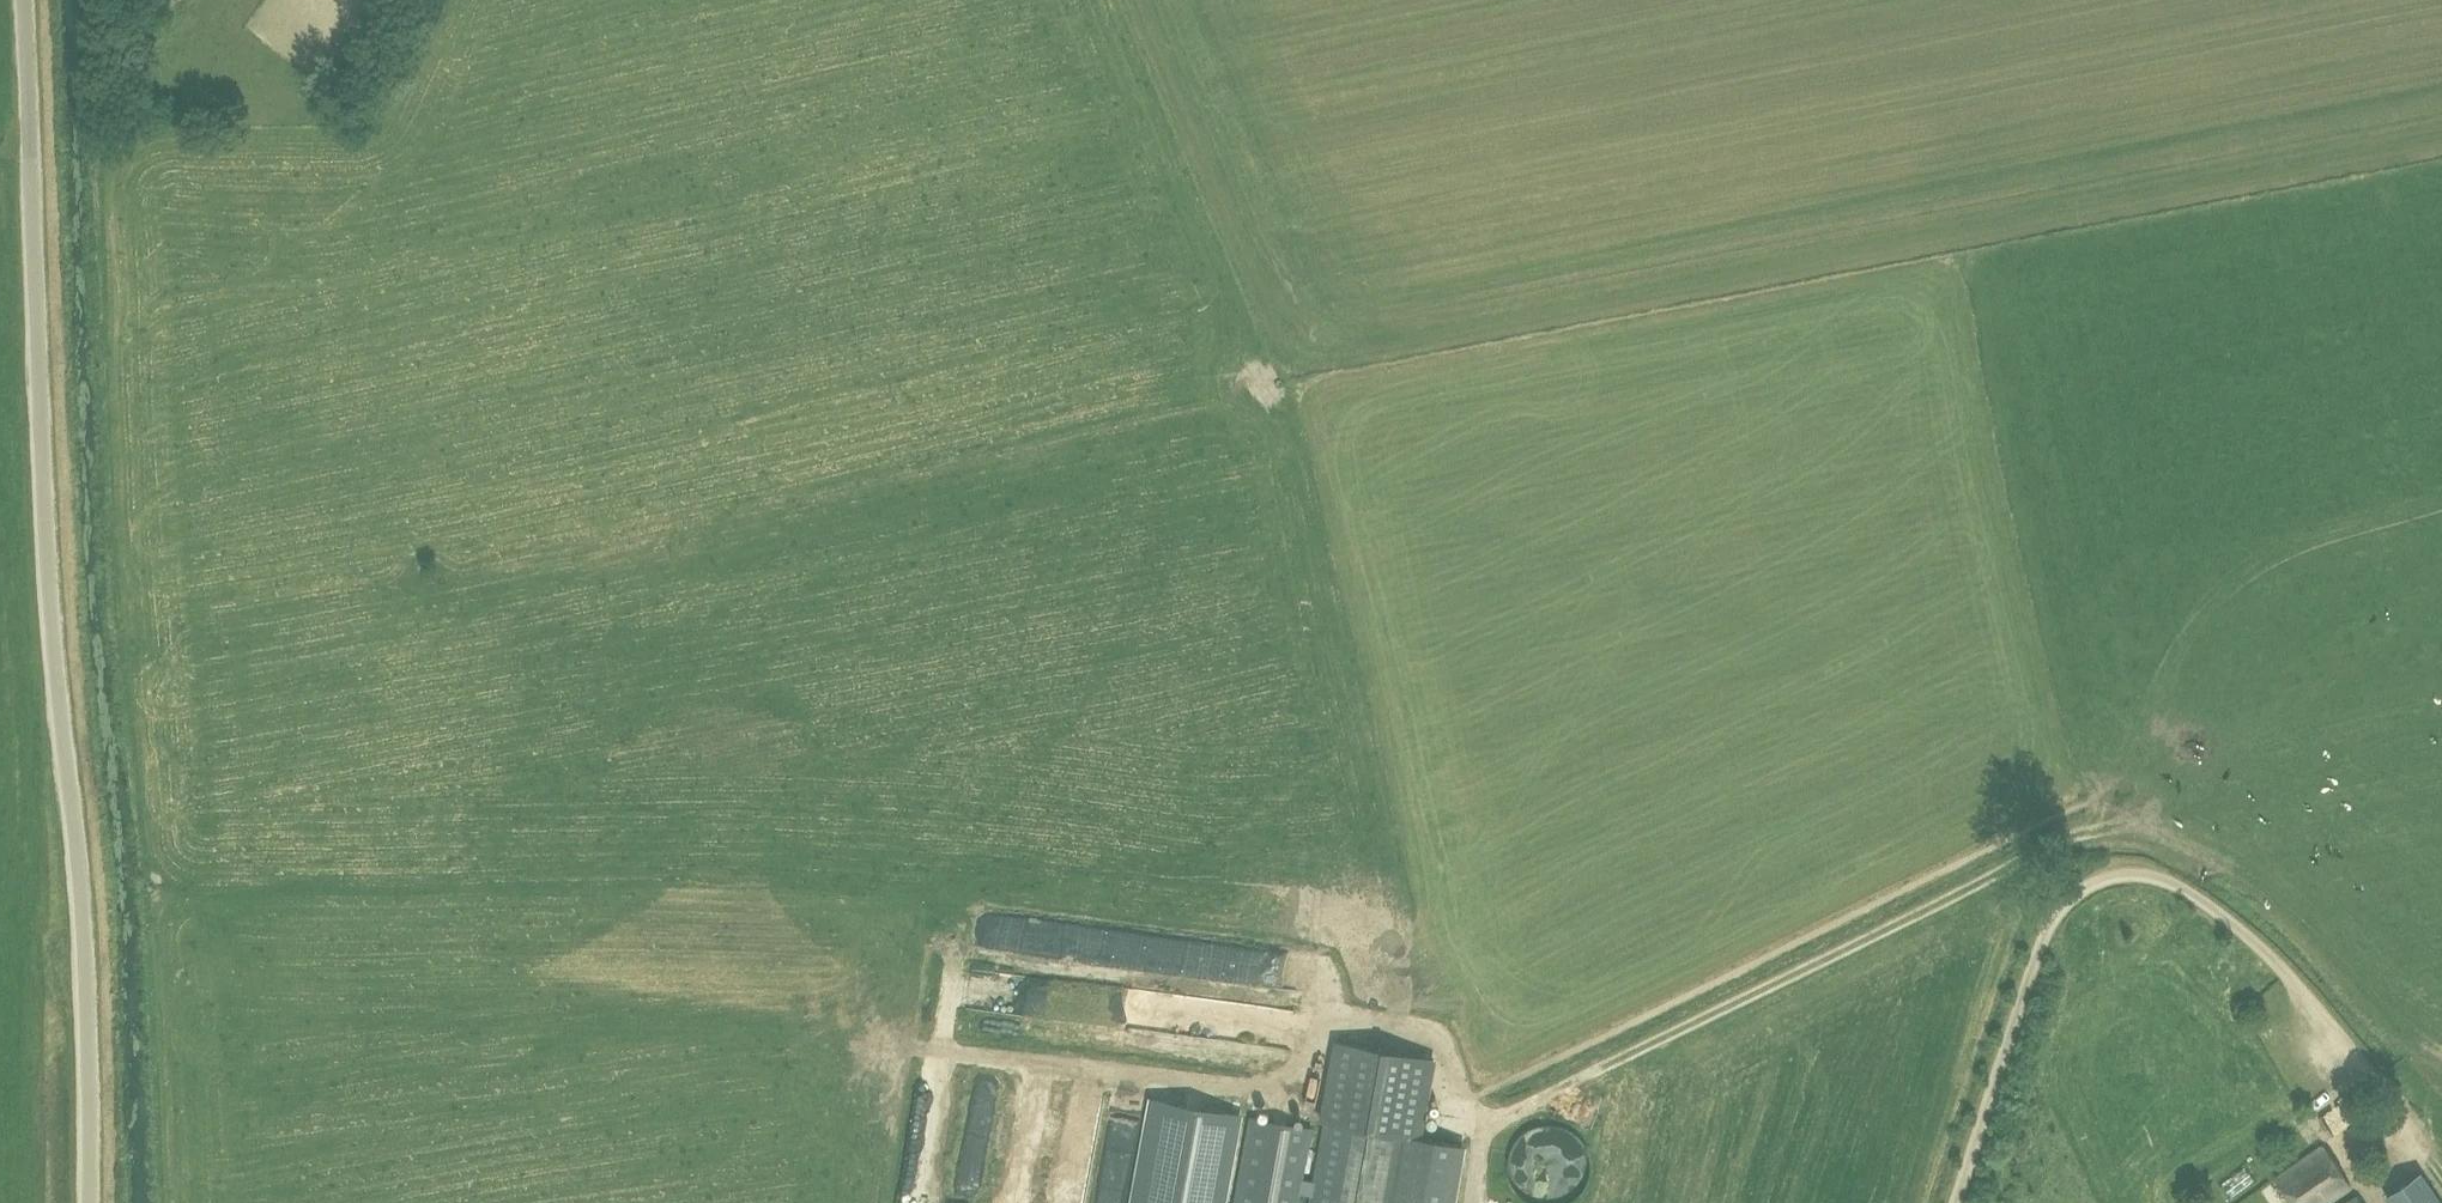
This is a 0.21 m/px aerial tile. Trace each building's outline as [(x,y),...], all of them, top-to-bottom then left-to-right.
[(1367,971),(1283,993),(1318,1132),(1452,1098),(1418,963),(1368,975),(1367,971)] [(2276,988),(2261,996),(2268,1010),(2283,1003),(2276,988)] [(2329,1200),(2349,1186),(2341,1175),(2381,1147),(2346,1098),(2321,1116),(2337,1138),(2278,1180),(2294,1202),(2331,1202),(2329,1200)] [(2419,1172),(2386,1195),(2392,1202),(2440,1202),(2419,1172)]
